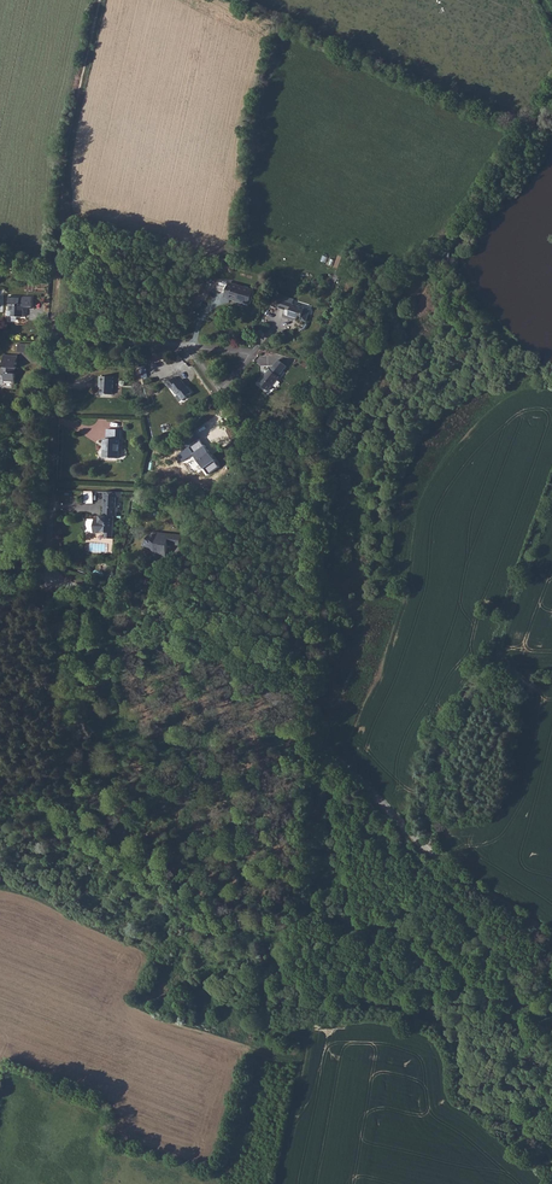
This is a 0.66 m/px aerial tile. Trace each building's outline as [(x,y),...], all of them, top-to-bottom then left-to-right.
[(246,303),(251,304),(254,291),(229,283),(226,293),(231,295),(230,297),(240,300),(239,302),(245,304),(246,303)] [(229,301),(230,299),(235,301),(235,302),(250,306),(251,304),(246,303),(245,304),(239,302),(240,300),(230,297),(231,295),(226,293),(225,298),(229,301)] [(24,307),(32,307),(32,297),(24,297),(21,297),(10,296),(9,303),(10,303),(10,305),(9,306),(8,311),(12,311),(12,317),(24,317),(24,309),(24,307)] [(294,317),(297,318),(307,322),(310,310),(292,305),(293,303),(287,301),(283,317),(293,320),(293,319),(294,317)] [(19,344),(18,352),(26,353),(26,344),(19,344)] [(37,345),(26,344),(26,353),(37,353),(37,345)] [(5,374),(5,382),(15,382),(16,369),(17,369),(18,356),(4,355),(3,368),(2,374),(5,374)] [(326,360),(317,357),(315,364),(324,367),(326,360)] [(272,387),(273,385),(272,384),(276,379),(277,380),(279,378),(280,377),(279,376),(287,367),(278,360),(270,370),(270,369),(266,374),(264,378),(263,377),(259,382),(264,386),(264,387),(268,391),(272,387)] [(101,383),(101,387),(100,394),(112,395),(113,377),(100,376),(100,383),(101,383)] [(175,377),(167,384),(170,388),(171,388),(177,395),(178,394),(183,400),(188,397),(188,396),(192,393),(187,386),(186,387),(184,385),(185,384),(181,380),(179,382),(175,377)] [(121,430),(108,429),(107,439),(105,439),(104,458),(119,459),(119,440),(121,440),(121,430)] [(200,440),(190,447),(194,453),(193,454),(204,469),(205,469),(209,474),(219,466),(215,461),(216,460),(205,445),(204,446),(200,440)] [(106,507),(104,507),(103,507),(103,516),(101,516),(101,519),(95,519),(94,533),(100,533),(105,533),(105,539),(113,539),(114,517),(117,517),(117,512),(117,507),(116,507),(117,497),(122,497),(122,492),(103,492),(103,497),(104,497),(104,499),(106,499),(106,507)] [(93,493),(85,493),(85,503),(93,503),(93,493)] [(160,554),(160,557),(167,558),(169,540),(172,541),(172,544),(180,546),(181,536),(158,532),(154,539),(150,536),(143,545),(155,554),(160,554)] [(155,554),(143,545),(141,547),(155,556),(160,557),(160,554),(155,554)]
